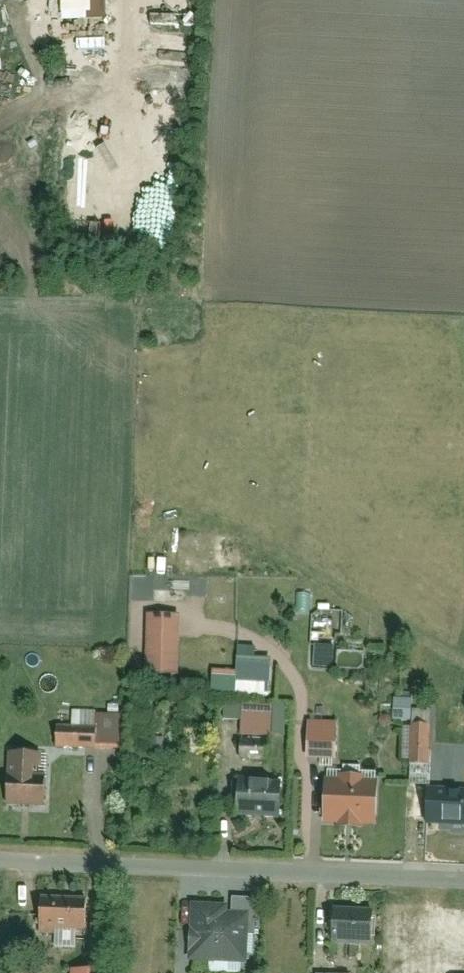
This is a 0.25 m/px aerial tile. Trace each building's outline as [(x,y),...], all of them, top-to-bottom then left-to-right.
[(139,616),(141,680),(177,679),(176,615),(139,616)] [(239,708),(239,737),(273,737),(273,708),(239,708)] [(306,727),(305,760),(335,760),(335,727),(306,727)] [(402,730),(403,770),(429,770),(428,729),(402,730)] [(55,731),(54,754),(94,754),(94,731),(55,731)] [(237,747),(237,765),(265,766),(265,748),(237,747)] [(2,784),(2,811),(42,811),(42,784),(2,784)] [(317,785),(317,825),(374,826),(374,785),(317,785)] [(230,789),(229,819),(283,820),(283,790),(230,789)] [(424,829),(463,830),(463,800),(425,800),(424,829)] [(43,893),(41,928),(87,931),(89,896),(43,893)] [(200,906),(198,952),(255,955),(257,909),(200,906)] [(341,906),(339,940),(377,942),(380,908),(341,906)] [(446,925),(445,957),(463,958),(463,926),(446,925)]
